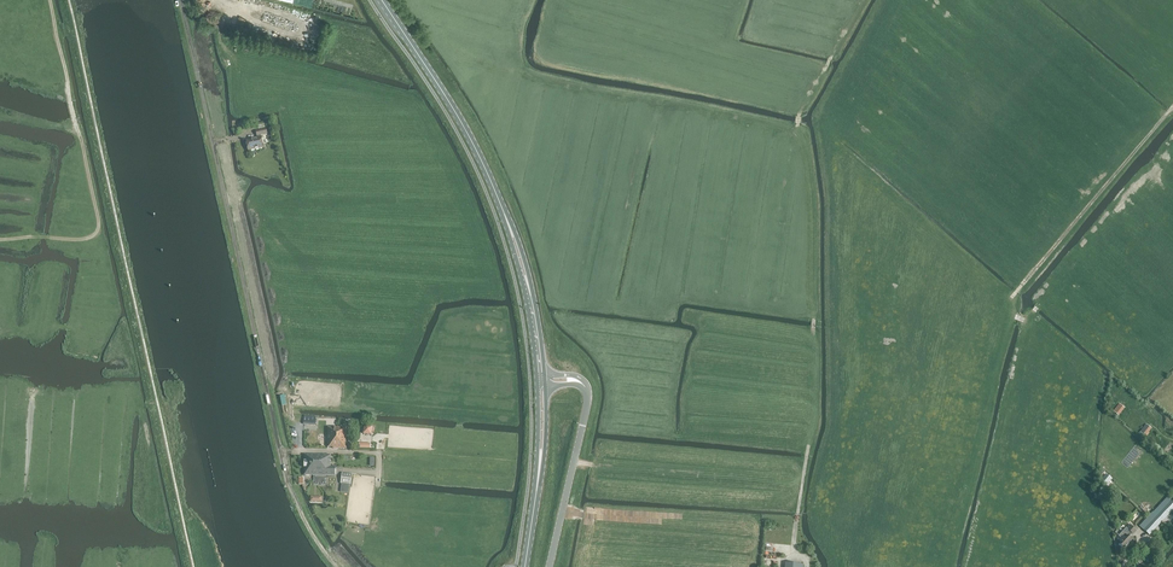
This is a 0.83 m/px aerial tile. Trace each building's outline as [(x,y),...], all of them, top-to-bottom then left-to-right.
[(263,148),(261,138),(260,136),(267,134),(266,129),(256,131),(257,136),(258,138),(246,141),(249,151),(263,148)] [(1113,411),(1118,415),(1125,408),(1119,404),(1113,411)] [(1146,436),(1151,429),(1146,424),(1140,432),(1146,436)] [(365,426),(364,433),(372,435),(373,427),(365,426)] [(333,449),(337,449),(337,428),(328,428),(327,447),(333,447),(333,449)] [(347,428),(337,428),(337,449),(346,449),(347,428)] [(315,476),(315,466),(315,455),(305,455),(305,475),(315,476)] [(330,455),(315,455),(315,466),(331,466),(331,461),(330,461),(330,455)] [(315,476),(336,476),(336,466),(331,466),(315,466),(315,476)] [(350,486),(352,475),(343,473),(341,485),(350,486)] [(1106,475),(1099,483),(1105,487),(1112,479),(1106,475)] [(1149,535),(1172,509),(1172,504),(1167,499),(1141,527),(1149,535)] [(1117,538),(1121,542),(1119,545),(1123,549),(1132,540),(1128,536),(1131,532),(1133,534),(1136,531),(1129,524),(1117,538)]
